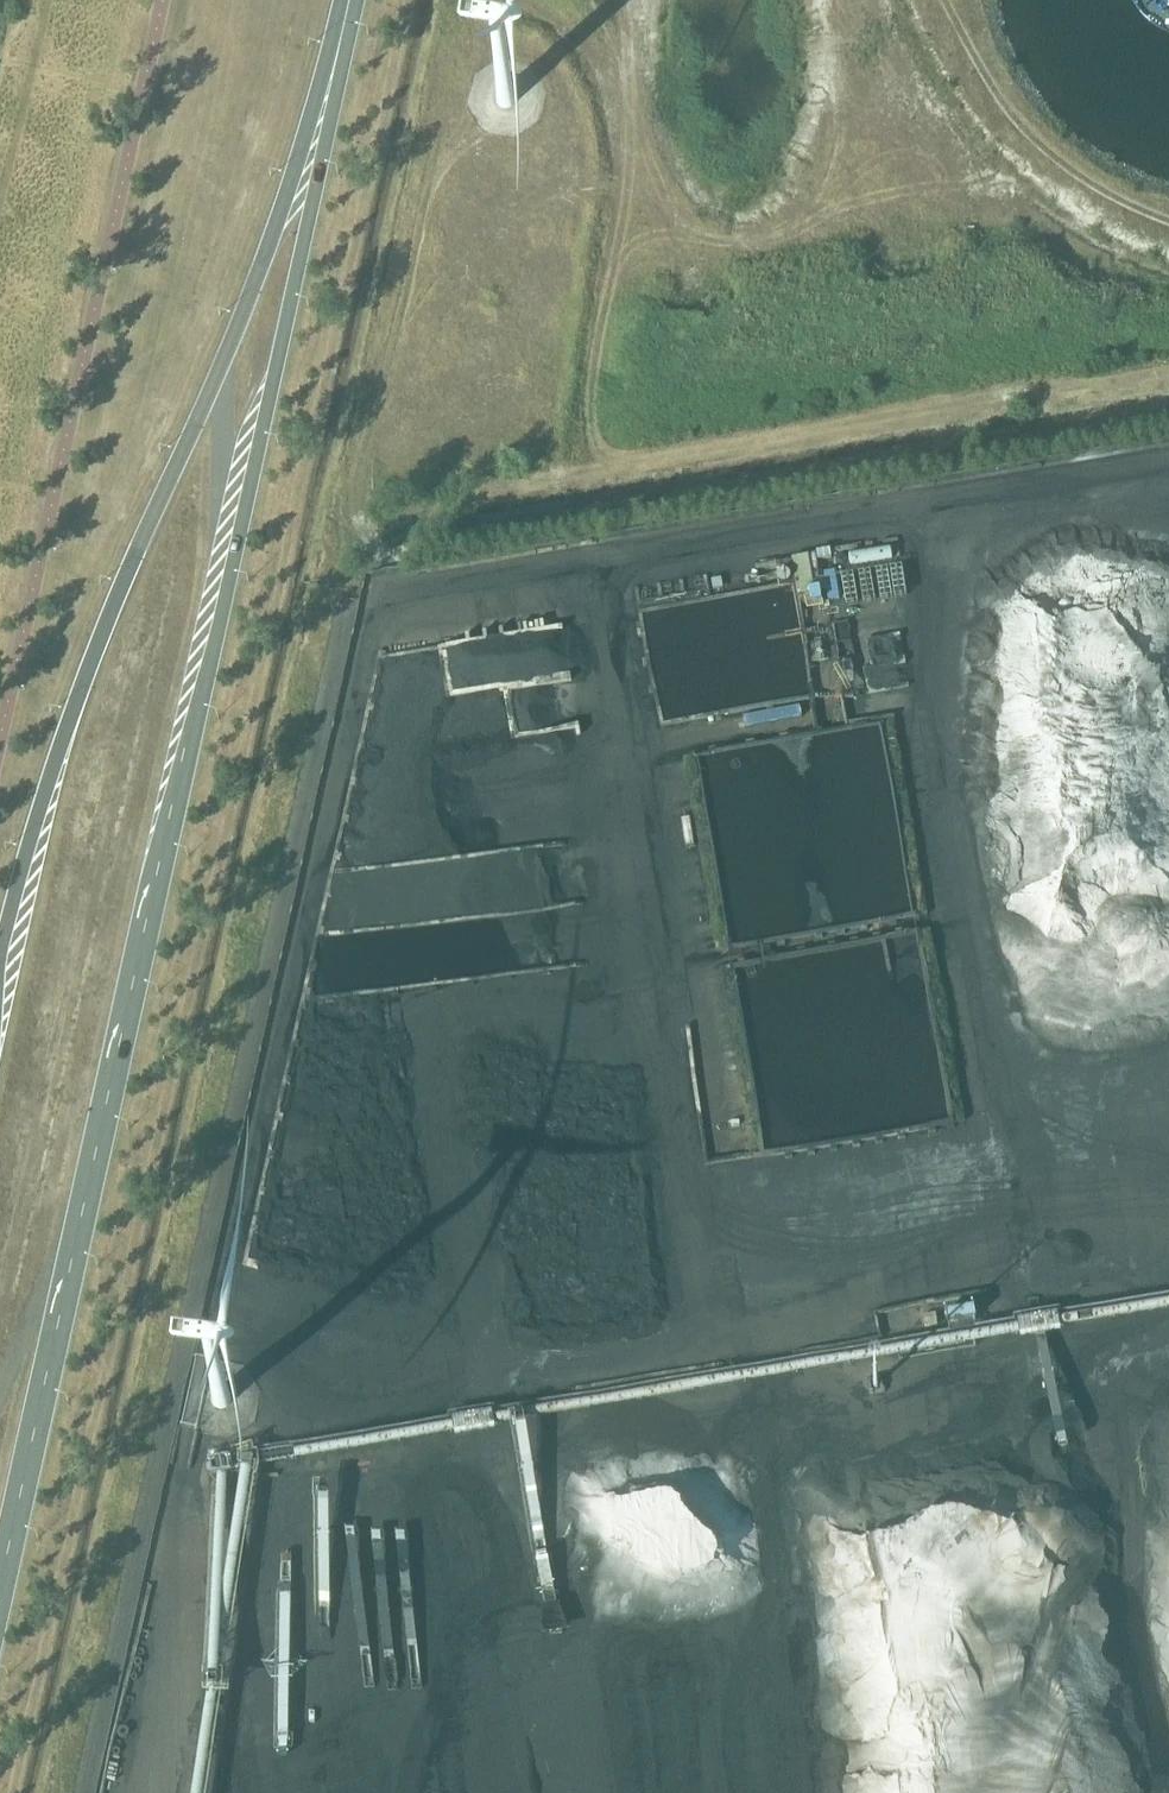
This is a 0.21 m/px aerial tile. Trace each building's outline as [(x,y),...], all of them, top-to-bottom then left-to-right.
[(905,594),(903,567),(819,574),(821,597),(846,595),(846,600),(905,594)]
